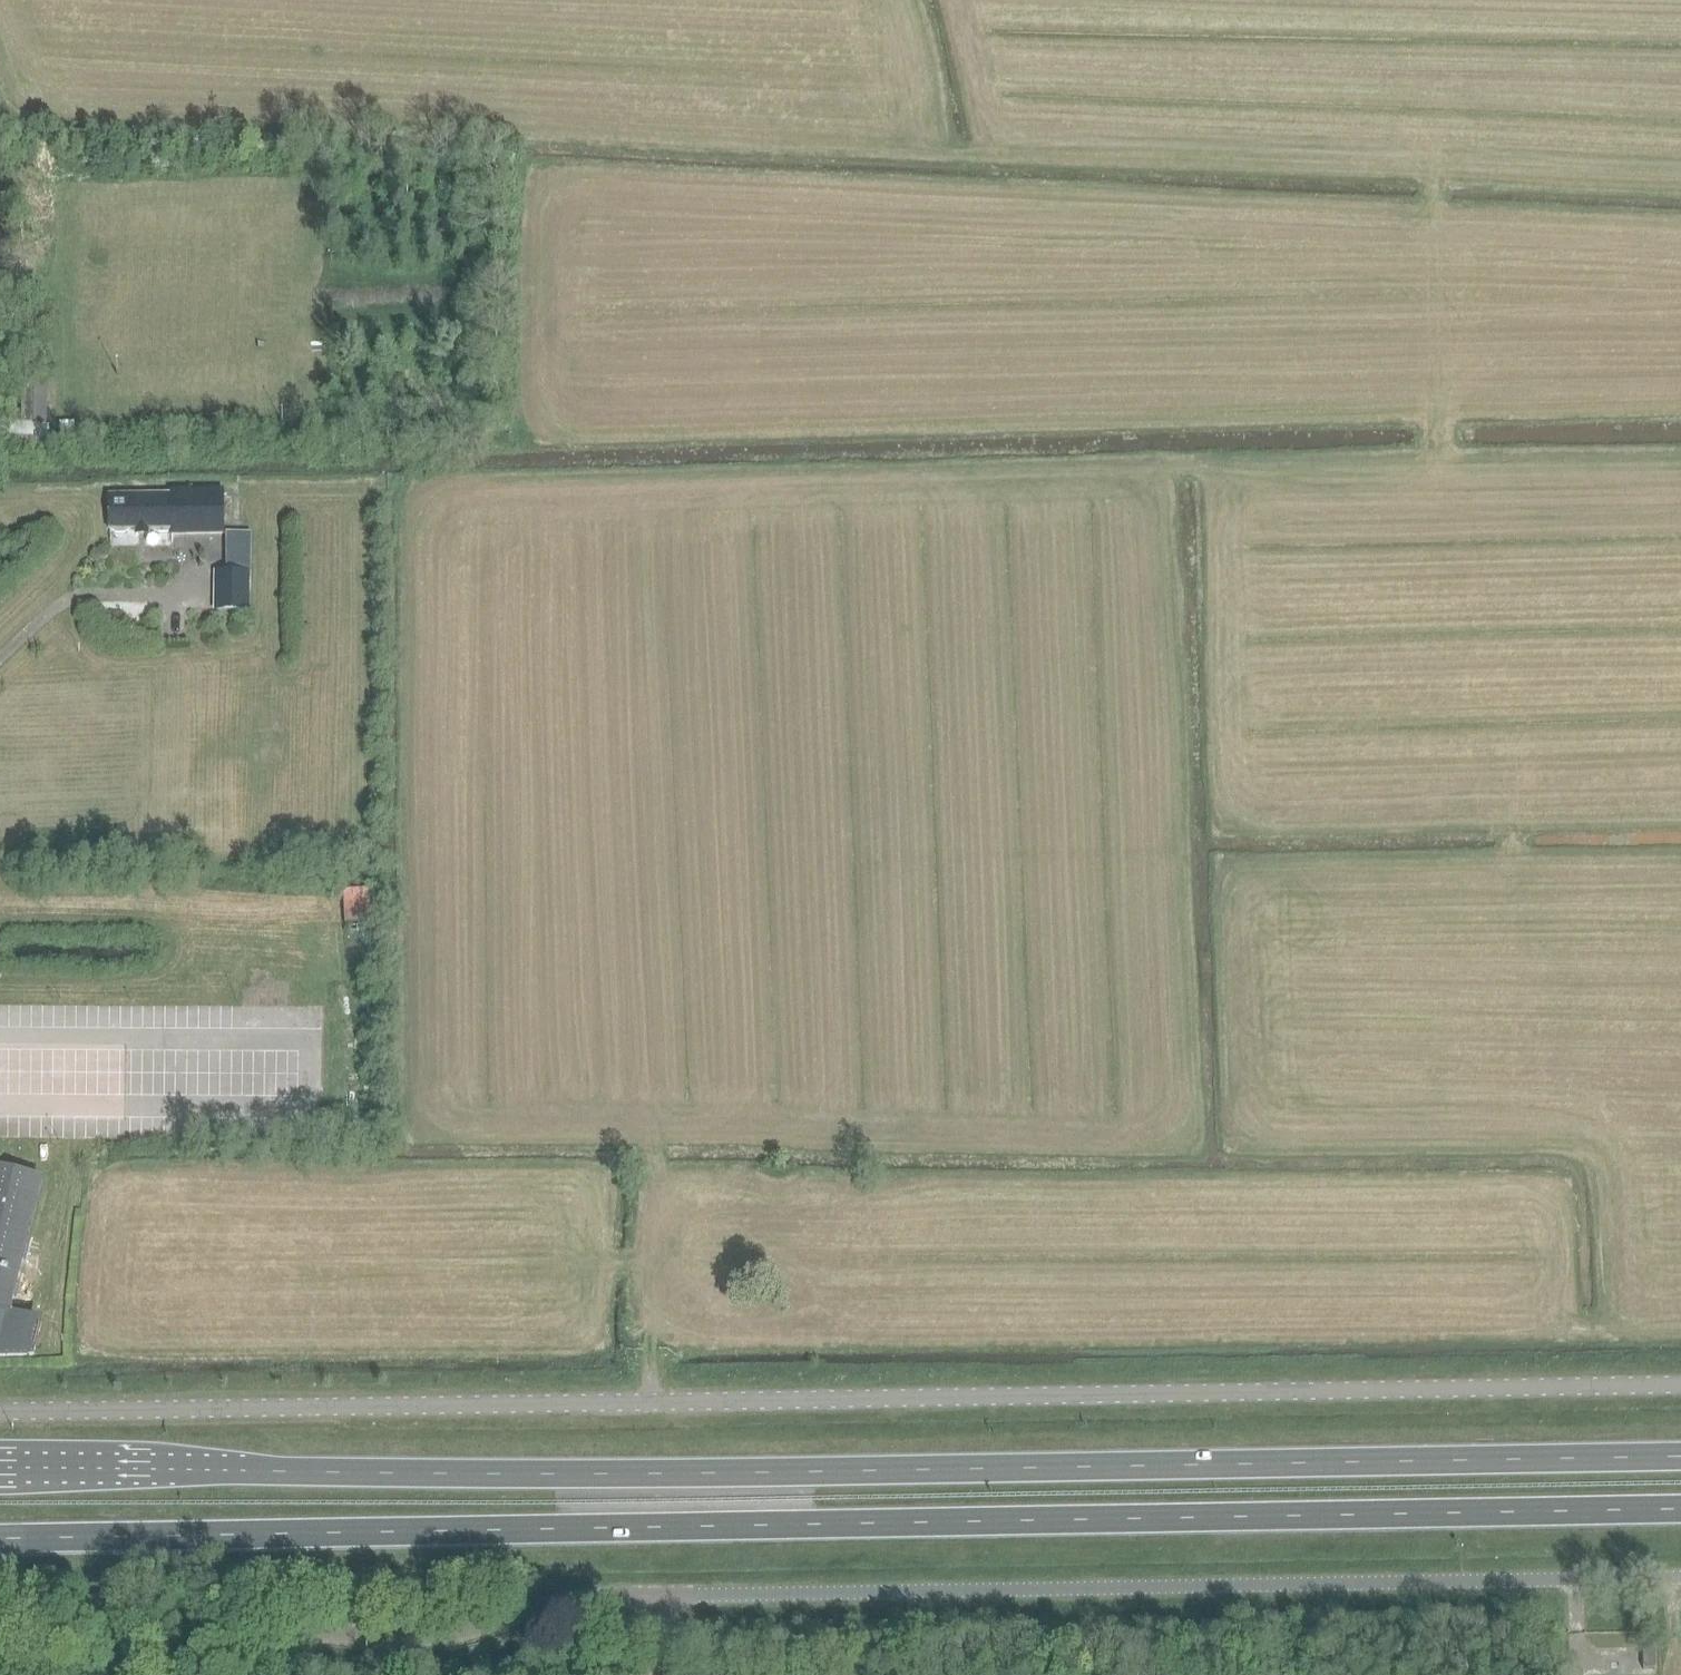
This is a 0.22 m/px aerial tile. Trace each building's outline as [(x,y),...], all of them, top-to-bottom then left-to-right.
[(38,386),(24,385),(22,424),(36,425),(38,386)] [(74,424),(61,424),(61,442),(75,442),(74,424)] [(128,529),(154,529),(158,532),(167,532),(170,529),(171,528),(172,534),(202,534),(223,534),(223,491),(202,491),(171,492),(171,497),(109,498),(110,530),(111,530),(115,533),(124,533),(128,529)] [(250,571),(218,571),(218,600),(249,600),(250,571)] [(343,892),(345,923),(371,922),(370,891),(343,892)] [(26,1354),(35,1320),(8,1314),(41,1180),(0,1170),(0,1353),(26,1354)] [(1655,1650),(1642,1650),(1642,1671),(1655,1671),(1655,1650)]
